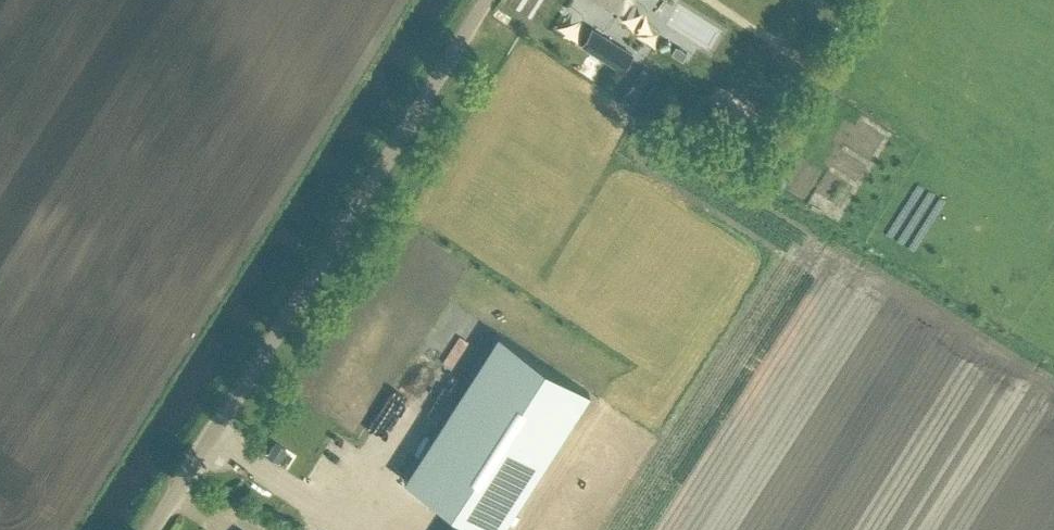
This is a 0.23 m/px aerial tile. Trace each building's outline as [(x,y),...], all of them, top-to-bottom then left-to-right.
[(616,8),(622,0),(604,0),(616,8)] [(591,27),(580,45),(599,57),(610,39),(591,27)] [(624,48),(613,65),(622,71),(633,53),(624,48)] [(402,486),(461,523),(473,529),(502,529),(586,396),(494,338),(402,486)] [(195,528),(202,514),(189,508),(182,522),(195,528)]
